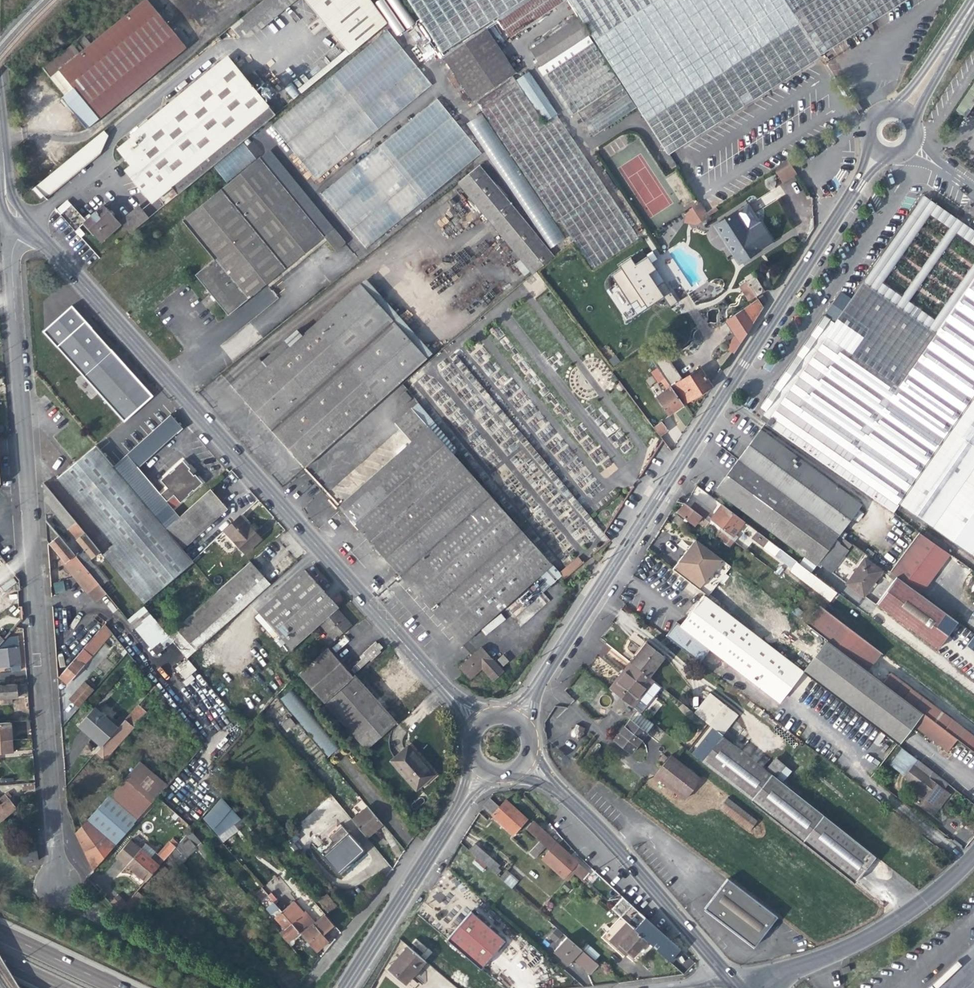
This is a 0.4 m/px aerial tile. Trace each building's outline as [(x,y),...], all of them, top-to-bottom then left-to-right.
[(147,0),(142,0),(79,52),(72,43),(42,68),(65,95),(73,88),(82,99),(98,118),(186,46),(147,0)] [(296,0),(261,0),(217,36),(221,40),(254,35),(296,0)] [(339,40),(350,53),(386,23),(372,0),(306,0),(339,40)] [(417,66),(439,51),(436,47),(423,56),(384,0),(372,0),(417,66)] [(436,47),(427,34),(404,0),(384,0),(423,56),(436,47)] [(497,19),(525,0),(404,0),(427,34),(436,47),(439,51),(443,56),(497,19)] [(499,21),(530,0),(525,0),(497,19),(499,21)] [(566,0),(530,0),(499,21),(510,38),(566,0)] [(667,153),(818,56),(783,0),(568,0),(667,153)] [(821,54),(878,18),(905,0),(786,0),(821,54)] [(529,49),(541,66),(590,35),(578,18),(529,49)] [(473,101),(516,72),(487,29),(444,58),(460,81),(473,101)] [(316,183),(432,86),(386,31),(270,125),(316,183)] [(594,41),(590,35),(541,66),(538,69),(543,75),(594,41)] [(300,94),(350,53),(339,40),(290,81),(300,94)] [(620,83),(593,43),(543,76),(570,116),(620,83)] [(171,187),(268,107),(269,107),(262,98),(256,90),(265,83),(254,70),(245,77),(235,65),(239,61),(234,55),(230,58),(228,56),(116,148),(157,198),(171,187)] [(529,71),(515,80),(543,122),(556,114),(557,113),(529,71)] [(586,259),(634,331),(642,325),(646,330),(654,342),(691,317),(645,247),(556,114),(543,122),(515,80),(513,76),(475,101),(557,221),(558,221),(560,220),(586,259)] [(955,110),(965,117),(973,103),(973,81),(955,110)] [(271,91),(265,83),(256,90),(262,98),(271,91)] [(291,84),(285,89),(292,97),(298,93),(291,84)] [(438,99),(321,194),(365,250),(482,153),(438,99)] [(562,230),(557,221),(477,106),(459,119),(482,153),(545,241),(562,230)] [(275,115),(268,107),(171,187),(177,195),(275,115)] [(43,196),(45,198),(101,152),(110,130),(107,127),(32,188),(40,198),(43,196)] [(228,314),(324,236),(260,157),(182,220),(213,259),(195,274),(209,292),(228,314)] [(791,162),(776,167),(780,182),(796,177),(791,162)] [(531,274),(537,270),(554,256),(551,252),(479,165),(457,183),(531,274)] [(58,209),(61,213),(71,205),(67,200),(58,209)] [(84,218),(71,205),(61,213),(60,215),(64,219),(73,229),(84,218)] [(131,233),(149,218),(139,205),(120,220),(131,233)] [(120,225),(102,206),(85,222),(102,241),(120,225)] [(749,255),(758,249),(757,247),(770,238),(760,222),(758,223),(747,230),(735,212),(718,223),(730,241),(726,243),(738,262),(749,255)] [(706,226),(702,219),(698,222),(702,228),(706,226)] [(715,225),(726,243),(730,241),(718,223),(715,225)] [(79,227),(75,231),(80,238),(85,234),(79,227)] [(334,228),(324,236),(336,250),(346,242),(334,228)] [(772,241),(770,238),(757,247),(758,249),(772,241)] [(519,260),(514,264),(524,275),(528,271),(519,260)] [(920,342),(897,375),(891,383),(820,332),(764,412),(767,414),(763,421),(765,422),(828,467),(841,477),(846,469),(973,559),(973,265),(920,342)] [(764,290),(763,289),(755,276),(746,281),(755,295),(761,292),(764,290)] [(366,278),(360,283),(427,357),(432,352),(366,278)] [(748,300),(755,295),(746,281),(739,286),(740,289),(742,291),(742,292),(748,300)] [(304,467),(336,438),(348,428),(377,401),(390,390),(400,381),(427,357),(360,283),(359,283),(326,313),(301,335),(296,330),(285,339),(290,345),(284,350),(279,345),(261,361),(259,359),(230,384),(260,417),(302,464),(304,467)] [(827,321),(820,332),(891,383),(897,375),(920,342),(853,295),(847,291),(827,321)] [(726,349),(733,353),(763,307),(757,299),(726,318),(725,319),(729,324),(735,334),(726,349)] [(72,306),(43,331),(123,421),(152,395),(122,362),(72,306)] [(642,325),(634,331),(633,331),(639,340),(643,337),(640,333),(646,330),(642,325)] [(670,386),(683,404),(706,390),(710,383),(705,375),(696,360),(675,372),(654,342),(646,330),(640,333),(643,337),(639,340),(649,355),(670,386)] [(674,410),(683,404),(670,386),(649,355),(639,340),(633,331),(625,337),(657,383),(660,381),(665,389),(655,396),(668,414),(674,410)] [(208,384),(205,386),(198,393),(202,397),(211,387),(208,384)] [(411,399),(405,393),(397,399),(403,406),(411,399)] [(485,423),(475,427),(481,432),(487,432),(496,439),(496,443),(509,453),(516,451),(523,451),(520,441),(523,437),(520,428),(524,423),(524,415),(522,414),(523,403),(514,406),(511,403),(506,408),(504,409),(491,398),(490,398),(483,393),(483,407),(474,411),(476,416),(480,412),(480,420),(485,423)] [(395,423),(411,442),(429,426),(434,422),(418,403),(395,423)] [(644,414),(653,427),(658,423),(649,411),(644,414)] [(182,428),(170,415),(113,467),(165,529),(180,516),(173,508),(180,501),(180,502),(189,494),(188,493),(193,489),(193,490),(202,482),(194,474),(193,475),(189,469),(190,469),(182,460),(174,468),(170,472),(169,472),(160,479),(166,485),(159,491),(138,467),(182,428)] [(658,423),(653,427),(660,436),(663,434),(668,430),(661,421),(658,423)] [(457,450),(434,422),(429,426),(453,453),(457,450)] [(377,550),(400,575),(490,494),(453,453),(429,426),(411,442),(339,506),(377,550)] [(351,432),(348,428),(336,438),(340,442),(351,432)] [(748,444),(738,459),(839,534),(843,537),(846,533),(842,530),(862,503),(760,429),(748,444)] [(193,561),(182,548),(165,529),(113,467),(95,445),(74,463),(69,467),(57,477),(113,545),(102,554),(143,604),(193,561)] [(715,490),(816,565),(818,563),(834,541),(839,534),(738,459),(733,466),(715,490)] [(319,474),(310,464),(306,467),(315,478),(319,474)] [(84,549),(76,556),(83,565),(99,551),(42,482),(45,513),(54,513),(84,549)] [(210,489),(180,516),(165,529),(182,548),(227,508),(210,489)] [(551,562),(490,494),(400,575),(434,613),(436,616),(461,644),(539,575),(549,586),(562,575),(559,572),(551,562)] [(697,521),(704,526),(708,521),(705,518),(692,509),(684,503),(677,512),(681,515),(694,525),(697,521)] [(696,503),(692,509),(705,518),(709,513),(696,503)] [(731,539),(744,522),(721,504),(716,511),(708,521),(731,539)] [(240,516),(237,519),(224,530),(244,553),(261,539),(252,530),(240,516)] [(675,516),(672,521),(681,528),(685,523),(675,516)] [(87,591),(98,583),(83,565),(76,556),(58,534),(45,519),(47,542),(62,560),(70,570),(75,577),(87,591)] [(731,539),(708,521),(704,526),(722,540),(721,541),(730,548),(735,541),(731,539)] [(751,537),(786,564),(792,568),(797,561),(757,531),(751,537)] [(898,578),(924,597),(951,555),(921,534),(894,575),(898,578)] [(711,551),(695,539),(683,555),(681,558),(672,569),(698,589),(706,596),(730,566),(721,559),(711,551)] [(818,563),(831,573),(848,552),(834,541),(818,563)] [(563,569),(565,572),(569,569),(571,572),(582,563),(577,557),(563,569)] [(886,572),(864,557),(845,584),(857,593),(864,598),(874,583),(877,585),(886,572)] [(68,571),(70,570),(62,560),(59,562),(62,566),(63,565),(68,571)] [(250,561),(217,590),(175,628),(189,643),(263,576),(250,561)] [(766,576),(771,569),(765,564),(760,571),(766,576)] [(291,649),(320,623),(336,609),(338,607),(312,578),(305,570),(258,612),(291,649)] [(958,622),(924,597),(898,578),(879,605),(939,649),(950,634),(958,622)] [(63,581),(53,583),(55,593),(65,591),(63,581)] [(98,584),(98,583),(87,591),(94,600),(105,591),(98,584)] [(693,609),(679,626),(709,649),(779,702),(803,671),(703,595),(693,609)] [(138,632),(140,634),(145,641),(157,655),(174,641),(168,634),(154,618),(153,619),(143,607),(128,620),(138,632)] [(350,625),(336,609),(320,623),(334,639),(344,631),(350,625)] [(823,609),(810,627),(818,633),(830,642),(868,671),(882,653),(832,615),(823,609)] [(4,639),(5,637),(22,619),(22,617),(14,610),(0,625),(0,635),(4,639)] [(500,614),(481,629),(486,635),(505,620),(500,614)] [(699,662),(709,649),(679,626),(675,623),(665,635),(699,662)] [(111,632),(104,624),(82,649),(58,677),(61,679),(66,683),(77,670),(83,663),(84,663),(101,644),(111,632)] [(5,637),(4,639),(0,644),(0,668),(10,667),(11,671),(20,670),(19,656),(17,636),(5,637)] [(638,651),(630,662),(631,663),(649,677),(664,657),(646,642),(638,651)] [(951,752),(959,741),(884,683),(878,679),(868,671),(830,642),(806,673),(822,686),(901,746),(917,726),(936,741),(936,744),(940,747),(943,746),(951,752)] [(458,667),(463,672),(469,679),(481,669),(492,681),(503,670),(480,647),(458,667)] [(298,673),(323,702),(352,676),(327,648),(298,673)] [(377,653),(354,674),(359,678),(381,658),(377,653)] [(508,661),(502,655),(497,659),(503,666),(508,661)] [(186,682),(198,672),(187,658),(175,668),(186,682)] [(616,679),(609,688),(627,702),(637,710),(640,713),(661,686),(649,677),(631,663),(624,671),(623,673),(617,680),(616,679)] [(394,719),(359,678),(354,674),(352,676),(323,702),(325,704),(320,709),(333,724),(339,719),(363,747),(394,719)] [(891,674),(884,683),(959,741),(973,752),(973,737),(891,674)] [(79,707),(93,690),(83,682),(69,698),(79,707)] [(2,697),(3,701),(11,701),(11,697),(17,697),(16,684),(0,685),(0,698),(2,697)] [(328,756),(338,747),(289,691),(279,700),(328,756)] [(709,693),(694,712),(712,727),(722,734),(725,730),(737,715),(709,693)] [(137,705),(125,719),(117,728),(102,745),(95,753),(104,761),(118,744),(122,746),(126,742),(123,739),(146,712),(137,705)] [(91,736),(102,745),(117,728),(112,724),(94,707),(79,725),(91,736)] [(630,753),(654,724),(640,713),(637,710),(627,723),(614,739),(630,753)] [(120,715),(112,724),(117,728),(125,719),(120,715)] [(295,724),(289,717),(281,724),(287,731),(295,724)] [(11,739),(10,730),(10,722),(0,723),(0,740),(11,739)] [(243,729),(236,722),(228,731),(235,738),(243,729)] [(576,723),(575,726),(574,727),(571,728),(570,732),(570,735),(579,739),(584,727),(576,723)] [(712,727),(690,753),(714,772),(854,883),(867,867),(876,857),(775,777),(766,770),(733,743),(722,734),(712,727)] [(736,738),(725,730),(722,734),(733,743),(736,738)] [(222,734),(206,748),(210,752),(215,758),(231,746),(222,734)] [(11,739),(0,740),(0,753),(2,753),(12,752),(11,739)] [(407,745),(393,758),(390,761),(415,789),(433,774),(415,754),(407,745)] [(905,776),(916,759),(900,748),(889,765),(905,776)] [(345,757),(341,753),(337,757),(340,761),(345,757)] [(701,778),(671,754),(653,777),(683,800),(694,786),(701,778)] [(775,758),(766,770),(775,777),(784,765),(775,758)] [(140,760),(124,777),(152,802),(168,785),(140,760)] [(928,810),(939,796),(948,784),(917,760),(905,776),(921,789),(914,799),(928,810)] [(92,813),(75,831),(93,870),(152,802),(124,777),(92,813)] [(15,809),(11,802),(8,799),(10,797),(7,792),(0,797),(0,820),(15,809)] [(527,819),(505,799),(501,804),(498,806),(489,798),(483,804),(482,806),(491,814),(491,815),(513,834),(527,819)] [(720,810),(749,832),(757,821),(728,799),(720,810)] [(223,800),(204,820),(220,840),(242,822),(223,800)] [(382,824),(367,806),(351,819),(366,837),(374,831),(382,824)] [(541,859),(566,881),(573,874),(578,878),(585,870),(569,855),(543,831),(532,822),(531,823),(526,829),(549,849),(541,859)] [(348,832),(322,855),(338,872),(350,861),(363,850),(348,832)] [(195,845),(189,838),(181,845),(187,852),(195,845)] [(140,849),(133,843),(130,841),(116,856),(118,858),(131,869),(145,881),(148,879),(159,866),(156,863),(151,858),(155,854),(144,845),(140,849)] [(158,854),(161,857),(164,860),(168,855),(176,847),(169,841),(158,854)] [(474,843),(468,851),(485,866),(491,858),(482,850),(474,843)] [(183,856),(178,851),(173,856),(177,861),(183,856)] [(161,857),(156,863),(159,866),(164,860),(161,857)] [(485,866),(496,875),(503,868),(491,858),(485,866)] [(589,873),(585,870),(578,878),(581,881),(589,873)] [(511,874),(503,882),(511,889),(518,881),(511,874)] [(591,877),(585,884),(588,887),(595,880),(591,877)] [(764,929),(775,915),(725,877),(716,889),(702,907),(751,945),(764,929)] [(144,897),(137,891),(124,906),(122,908),(128,915),(144,897)] [(304,898),(321,916),(324,913),(308,894),(304,898)] [(335,905),(326,895),(320,900),(328,910),(335,905)] [(116,897),(109,903),(118,913),(122,908),(124,906),(116,897)] [(295,940),(302,934),(298,929),(292,922),(285,915),(273,901),(272,903),(270,901),(268,903),(269,905),(266,908),(271,914),(273,912),(276,916),(274,918),(283,927),(284,929),(280,933),(291,946),(294,944),(295,940)] [(622,901),(612,911),(627,923),(647,941),(670,963),(680,953),(674,947),(622,901)] [(303,913),(296,905),(285,915),(292,922),(303,913)] [(530,915),(533,912),(529,908),(529,907),(527,905),(523,909),(526,911),(530,915)] [(503,941),(468,911),(444,939),(455,949),(478,969),(486,960),(503,941)] [(329,933),(336,927),(324,913),(321,916),(317,920),(329,933)] [(307,921),(298,929),(302,934),(316,950),(327,941),(320,933),(312,924),(310,925),(307,921)] [(639,949),(647,941),(627,923),(608,944),(629,960),(639,949)] [(545,940),(555,949),(566,936),(556,927),(545,940)] [(590,974),(598,965),(566,937),(553,952),(568,965),(573,960),(581,967),(590,974)] [(431,953),(419,943),(414,949),(426,959),(431,953)] [(387,969),(405,984),(414,973),(417,970),(424,961),(407,946),(390,966),(387,969)] [(680,953),(670,963),(675,968),(677,967),(685,957),(683,955),(680,953)] [(403,987),(405,984),(387,969),(390,966),(385,964),(381,969),(403,987)]
